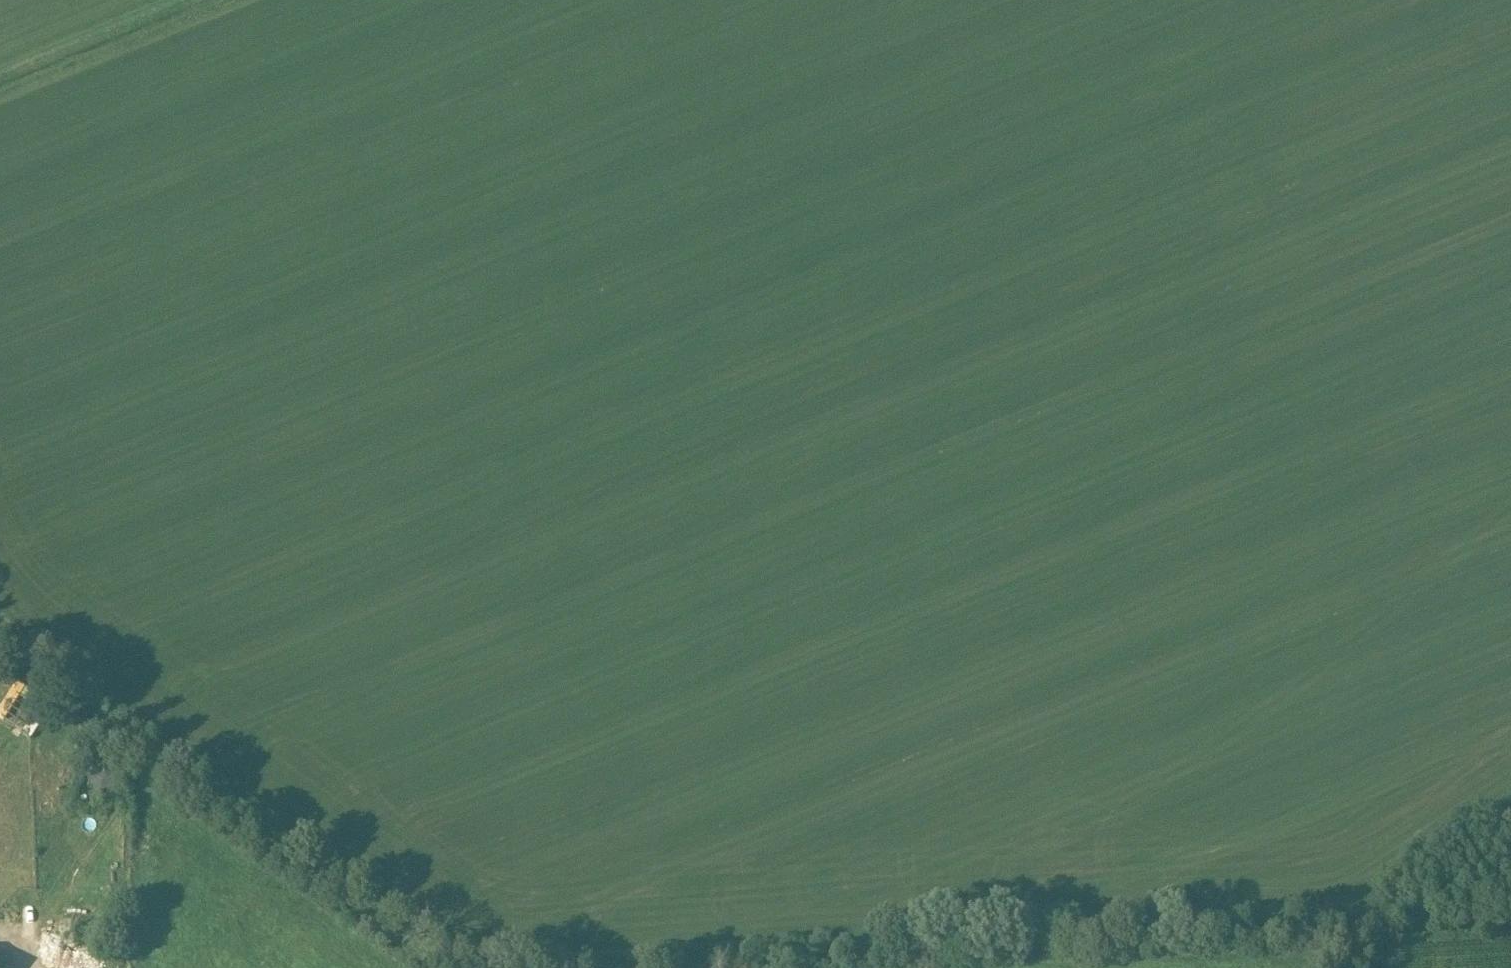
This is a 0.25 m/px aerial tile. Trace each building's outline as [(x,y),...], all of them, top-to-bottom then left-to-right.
[(9,696),(0,710),(0,725),(34,746),(50,721),(9,696)] [(117,786),(118,780),(117,773),(114,768),(110,765),(107,763),(99,762),(94,764),(88,769),(85,773),(84,780),(86,787),(90,792),(95,796),(102,797),(107,796),(113,792),(116,789),(117,786)]
